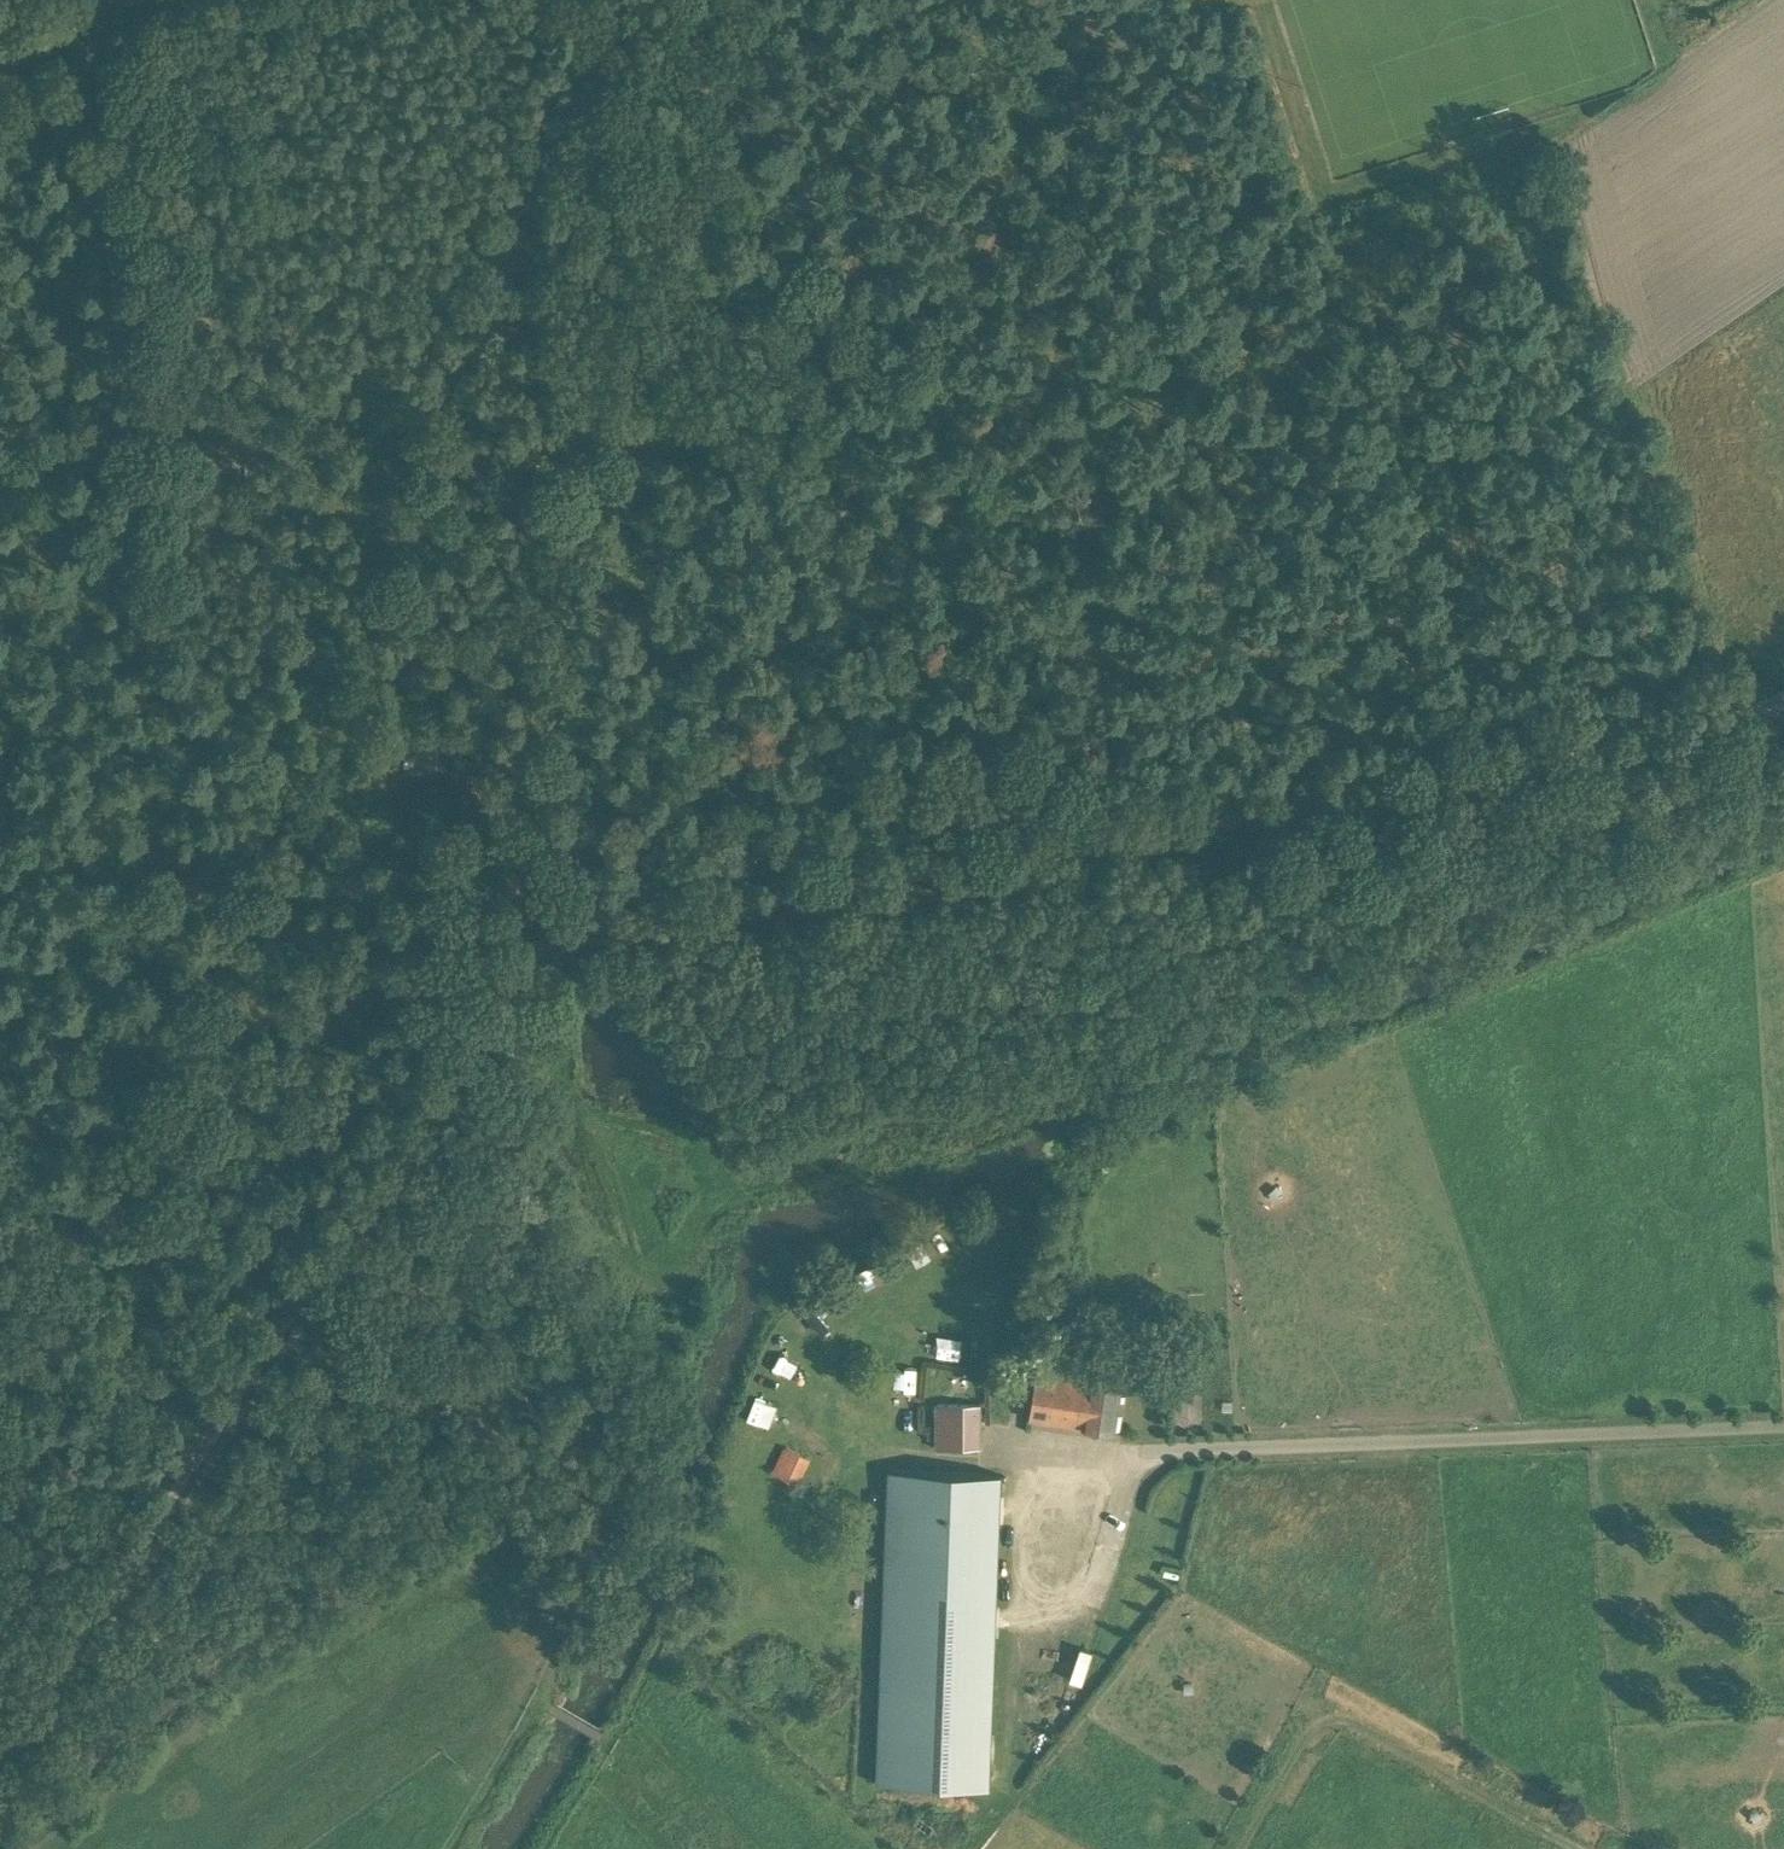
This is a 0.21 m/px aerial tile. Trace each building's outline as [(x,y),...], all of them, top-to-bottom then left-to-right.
[(1007,1304),(1008,1281),(985,1281),(985,1304),(1007,1304)] [(974,1360),(978,1335),(955,1331),(951,1357),(974,1360)] [(1036,1374),(1029,1417),(1049,1420),(1082,1425),(1114,1431),(1122,1385),(1107,1383),(1109,1373),(1081,1368),(1080,1372),(1073,1371),(1071,1371),(1052,1368),(1051,1375),(1037,1373),(1036,1373),(1036,1374)] [(936,1406),(936,1436),(936,1447),(976,1447),(979,1448),(979,1419),(979,1409),(979,1406),(936,1406)] [(771,1469),(798,1483),(813,1456),(786,1441),(771,1469)] [(888,1469),(876,1781),(989,1786),(1001,1473),(888,1469)]
